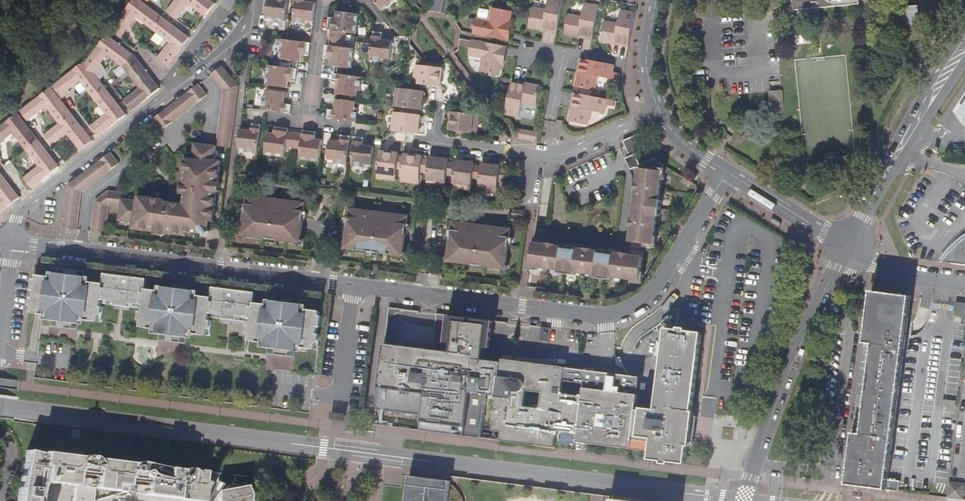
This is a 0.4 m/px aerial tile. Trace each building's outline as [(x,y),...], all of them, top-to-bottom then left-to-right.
[(162,18),(139,0),(133,0),(119,18),(129,26),(136,17),(138,14),(155,27),(162,18)] [(215,4),(212,2),(210,0),(176,0),(167,12),(177,19),(188,5),(190,2),(207,15),(215,4)] [(265,20),(285,23),(288,0),(280,0),(268,0),(265,20)] [(303,0),(294,0),(291,23),(305,25),(305,22),(312,23),(314,5),(303,3),(303,0)] [(382,13),(398,1),(397,0),(372,0),(382,13)] [(539,30),(539,28),(557,31),(557,29),(563,0),(549,0),(546,11),(532,8),(531,9),(528,27),(539,30)] [(793,10),(818,8),(859,4),(859,0),(792,0),(793,10)] [(205,18),(207,15),(190,2),(188,5),(205,18)] [(592,38),(593,35),(598,7),(585,4),(582,18),(567,16),(564,30),(563,34),(574,37),(575,35),(592,38)] [(505,41),(507,41),(511,23),(509,22),(511,12),(492,8),(489,23),(475,20),(473,34),(505,41)] [(600,42),(610,44),(611,42),(628,45),(629,39),(634,14),(620,11),(617,26),(603,23),(600,37),(600,42)] [(329,40),(344,42),(345,35),(355,36),(357,15),(336,13),(335,20),(334,24),(327,23),(326,32),(330,33),(329,40)] [(152,30),(155,27),(138,14),(136,17),(152,30)] [(119,18),(112,28),(121,35),(129,26),(119,18)] [(157,58),(168,66),(189,38),(186,36),(162,18),(155,27),(172,41),(169,43),(157,58)] [(152,30),(169,43),(172,41),(155,27),(152,30)] [(373,33),(371,45),(369,62),(383,64),(383,61),(390,62),(392,43),(381,42),(382,39),(382,35),(373,33)] [(85,63),(98,80),(104,71),(99,64),(106,56),(108,53),(126,65),(133,56),(106,35),(89,57),(85,63)] [(324,47),(323,55),(330,57),(330,61),(329,68),(350,70),(353,50),(343,49),(344,42),(329,40),(328,47),(324,47)] [(308,53),(309,44),(285,41),(280,41),(278,61),(299,63),(300,57),(301,53),(308,53)] [(503,66),(506,48),(503,48),(471,41),(468,55),(482,58),(480,72),(498,75),(499,76),(501,66),(503,66)] [(123,69),(126,65),(108,53),(106,56),(123,69)] [(613,66),(582,60),(579,78),(576,77),(574,88),(579,89),(594,92),(596,77),(611,80),(610,81),(618,83),(619,76),(612,75),(612,70),(613,70),(613,66)] [(94,96),(104,88),(98,80),(85,63),(83,61),(62,77),(71,87),(78,81),(81,79),(94,96)] [(124,100),(129,107),(132,110),(159,89),(155,83),(138,62),(129,69),(141,86),(139,89),(124,100)] [(413,84),(429,86),(439,87),(441,76),(443,76),(444,71),(442,70),(442,68),(415,65),(413,84)] [(221,67),(211,75),(223,91),(216,142),(216,146),(229,148),(237,86),(221,67)] [(296,71),(268,67),(265,87),(286,89),(288,82),(288,78),(295,79),(296,71)] [(129,69),(126,72),(139,89),(141,86),(129,69)] [(361,79),(332,75),(331,84),(335,84),(338,85),(337,96),(355,98),(356,92),(359,92),(361,79)] [(62,77),(53,85),(61,95),(71,87),(62,77)] [(91,99),(94,96),(81,79),(78,81),(91,99)] [(539,87),(528,85),(527,86),(510,83),(510,87),(505,115),(518,118),(521,103),(535,106),(538,92),(539,87)] [(198,84),(152,120),(161,131),(207,95),(198,84)] [(61,122),(71,114),(50,87),(29,103),(37,113),(46,107),(48,105),(61,122)] [(90,126),(95,133),(98,137),(125,115),(123,111),(104,88),(94,96),(107,113),(104,115),(90,126)] [(394,106),(405,108),(419,110),(421,110),(422,99),(425,99),(426,93),(423,93),(424,91),(396,88),(394,106)] [(781,91),(769,92),(770,112),(772,112),(772,113),(783,112),(782,111),(784,111),(782,91),(781,91)] [(261,111),(266,112),(289,115),(290,107),(286,106),(283,105),(284,94),(266,92),(265,99),(263,98),(261,111)] [(570,111),(568,122),(586,126),(589,112),(604,115),(606,101),(578,95),(575,95),(572,112),(570,111)] [(91,99),(104,115),(107,113),(94,96),(91,99)] [(326,120),(351,123),(355,124),(357,110),(353,110),(354,103),(336,101),(335,112),(332,112),(327,111),(326,120)] [(957,113),(964,119),(964,101),(957,113)] [(29,103),(20,111),(27,121),(37,113),(29,103)] [(46,107),(58,124),(61,122),(48,105),(46,107)] [(393,111),(391,130),(406,132),(418,134),(419,123),(421,123),(422,117),(420,116),(420,115),(418,115),(404,113),(393,111)] [(479,116),(451,112),(450,123),(448,123),(448,129),(449,129),(449,131),(476,134),(479,116)] [(16,114),(0,127),(0,135),(3,140),(11,134),(14,131),(27,149),(37,140),(16,114)] [(82,149),(92,141),(89,137),(71,114),(61,122),(58,124),(43,136),(51,146),(66,134),(69,132),(82,149)] [(239,131),(237,149),(242,150),(242,153),(256,154),(259,126),(251,125),(250,130),(250,132),(239,131)] [(287,130),(278,129),(277,136),(273,135),(266,134),(263,155),(283,158),(285,148),(292,149),(294,134),(286,133),(287,130)] [(24,151),(27,149),(14,131),(11,134),(24,151)] [(510,139),(504,131),(501,134),(500,140),(507,141),(510,139)] [(518,138),(527,140),(529,132),(520,131),(518,138)] [(79,151),(82,149),(69,132),(66,134),(79,151)] [(311,133),(302,132),(302,135),(294,134),(292,149),(300,150),(299,160),(319,162),(320,149),(322,141),(314,140),(310,140),(311,133)] [(538,134),(529,132),(527,140),(537,141),(538,134)] [(726,133),(722,138),(729,142),(732,137),(726,133)] [(629,156),(636,154),(645,149),(644,148),(641,144),(636,135),(623,141),(629,156)] [(346,166),(349,138),(341,137),(340,141),(340,144),(329,143),(326,161),(333,162),(332,165),(346,166)] [(372,162),(374,148),(363,147),(364,144),(364,139),(355,138),(351,167),(365,169),(365,166),(372,167),(372,164),(372,162)] [(23,179),(30,189),(58,167),(56,164),(37,140),(27,149),(40,165),(38,167),(23,179)] [(133,223),(133,227),(143,228),(143,231),(155,233),(155,231),(166,232),(165,234),(186,237),(187,232),(199,234),(200,228),(204,225),(204,222),(210,222),(212,223),(213,212),(216,212),(218,193),(216,193),(217,184),(219,184),(221,162),(214,161),(216,146),(195,144),(192,160),(185,159),(180,195),(184,195),(183,205),(165,203),(165,200),(138,197),(137,201),(122,200),(119,221),(133,223)] [(24,151),(38,167),(40,165),(27,149),(24,151)] [(396,170),(398,155),(398,154),(396,154),(396,151),(390,150),(390,152),(379,151),(375,178),(394,180),(396,170)] [(640,164),(653,159),(650,156),(646,152),(637,156),(640,164)] [(110,153),(66,187),(61,229),(77,231),(82,193),(119,164),(110,153)] [(420,173),(422,158),(422,157),(421,157),(421,154),(415,153),(414,156),(403,154),(403,156),(401,170),(400,181),(418,183),(420,173)] [(664,166),(653,159),(640,164),(637,156),(636,154),(629,156),(628,157),(625,158),(631,170),(633,169),(635,168),(638,168),(636,183),(636,187),(635,190),(634,197),(634,203),(633,207),(633,213),(632,220),(631,223),(631,227),(629,242),(654,244),(658,216),(661,216),(663,201),(660,201),(664,166)] [(446,176),(448,162),(448,160),(446,160),(447,157),(440,157),(440,159),(429,157),(429,159),(427,174),(426,185),(445,187),(446,176)] [(429,159),(422,158),(420,173),(427,174),(429,159)] [(455,161),(455,163),(453,177),(452,188),(471,191),(472,180),(475,165),(475,164),(473,164),(473,161),(467,160),(466,163),(455,161)] [(455,163),(448,162),(446,176),(453,177),(455,163)] [(481,165),(481,166),(479,180),(478,192),(497,194),(499,183),(501,169),(501,167),(499,167),(499,165),(493,164),(492,166),(481,165)] [(472,180),(479,180),(481,166),(475,165),(472,180)] [(505,184),(507,169),(501,169),(499,183),(505,184)] [(18,198),(0,175),(0,194),(1,196),(0,197),(0,212),(18,198)] [(95,201),(91,232),(106,234),(109,207),(120,208),(122,193),(106,191),(95,201)] [(248,195),(243,232),(247,232),(246,236),(266,239),(277,240),(297,242),(297,238),(301,239),(302,229),(299,228),(301,216),(302,208),(302,202),(248,195)] [(379,253),(399,255),(400,252),(404,252),(405,241),(404,241),(405,229),(406,221),(406,216),(351,209),(346,245),(349,245),(349,249),(369,252),(379,253)] [(525,212),(513,210),(513,217),(524,218),(525,212)] [(209,231),(210,222),(204,222),(204,225),(200,228),(199,234),(204,234),(207,237),(211,234),(209,231)] [(454,223),(450,248),(449,257),(453,258),(452,262),(472,265),(482,266),(502,268),(502,265),(506,265),(511,229),(454,223)] [(959,243),(953,247),(948,253),(944,257),(941,263),(964,266),(964,238),(959,243)] [(533,242),(530,267),(560,271),(559,274),(574,276),(575,273),(596,276),(596,279),(610,281),(611,277),(638,281),(641,278),(644,256),(628,254),(625,254),(622,253),(614,253),(608,252),(607,252),(605,251),(599,251),(591,250),(588,249),(585,249),(577,248),(572,247),(571,247),(569,247),(563,246),(556,245),(552,245),(549,244),(533,242)] [(295,304),(288,304),(281,302),(274,301),(274,306),(255,303),(256,293),(242,291),(241,295),(227,293),(228,289),(213,287),(212,297),(194,295),(194,288),(186,287),(186,289),(173,288),(165,287),(165,291),(147,289),(148,279),(133,277),(133,280),(119,279),(120,275),(105,273),(104,283),(85,280),(86,276),(78,275),(68,274),(65,273),(65,275),(57,274),(57,278),(37,276),(35,298),(31,297),(30,310),(28,311),(54,315),(54,319),(61,320),(68,321),(67,327),(74,328),(75,322),(81,323),(82,318),(97,320),(105,322),(107,307),(103,306),(104,303),(118,305),(132,307),(145,309),(145,312),(141,312),(140,327),(162,330),(161,334),(175,336),(174,341),(181,342),(182,337),(187,337),(188,333),(211,336),(213,321),(210,321),(210,318),(224,319),(239,321),(252,323),(252,327),(249,326),(247,342),(269,345),(269,349),(275,350),(275,355),(289,357),(290,351),(296,352),(297,348),(319,351),(321,336),(318,335),(319,328),(322,329),(324,317),(321,316),(321,312),(302,310),(303,302),(295,301),(295,304)] [(871,300),(866,338),(862,365),(859,395),(898,400),(911,297),(878,293),(872,292),(871,300)] [(955,303),(954,311),(962,312),(962,315),(964,316),(964,304),(955,303)] [(447,344),(446,352),(397,346),(397,350),(383,348),(375,410),(422,416),(420,431),(479,439),(485,394),(498,396),(502,363),(483,361),(484,349),(490,349),(493,322),(447,317),(444,344),(447,344)] [(541,327),(540,340),(548,341),(550,328),(541,327)] [(637,403),(640,377),(623,375),(565,367),(562,393),(582,396),(577,434),(576,442),(631,449),(632,441),(651,443),(650,451),(649,460),(661,461),(672,462),(686,464),(689,441),(694,442),(697,416),(694,416),(692,415),(694,400),(703,332),(686,331),(686,328),(678,327),(678,329),(666,328),(656,407),(650,406),(651,405),(637,403)] [(565,367),(518,361),(518,365),(502,363),(498,396),(493,432),(502,433),(501,441),(555,448),(557,439),(558,431),(577,434),(582,396),(562,393),(565,367)] [(846,485),(898,491),(899,481),(887,479),(898,400),(859,395),(853,439),(851,451),(848,473),(846,485)] [(140,463),(137,462),(133,462),(131,464),(93,459),(92,458),(88,456),(86,456),(82,456),(81,457),(39,452),(39,453),(27,451),(19,500),(44,500),(44,483),(60,484),(61,487),(67,485),(72,486),(71,500),(92,500),(93,489),(116,491),(151,496),(190,500),(203,500),(215,485),(204,482),(205,471),(188,469),(183,469),(181,470),(156,467),(144,466),(142,464),(140,463)] [(359,467),(358,474),(375,476),(376,469),(359,467)] [(451,480),(410,475),(406,493),(405,500),(448,500),(451,480)] [(950,481),(948,497),(963,499),(964,485),(964,483),(950,481)] [(240,487),(217,491),(218,500),(248,500),(246,486),(240,487)]
